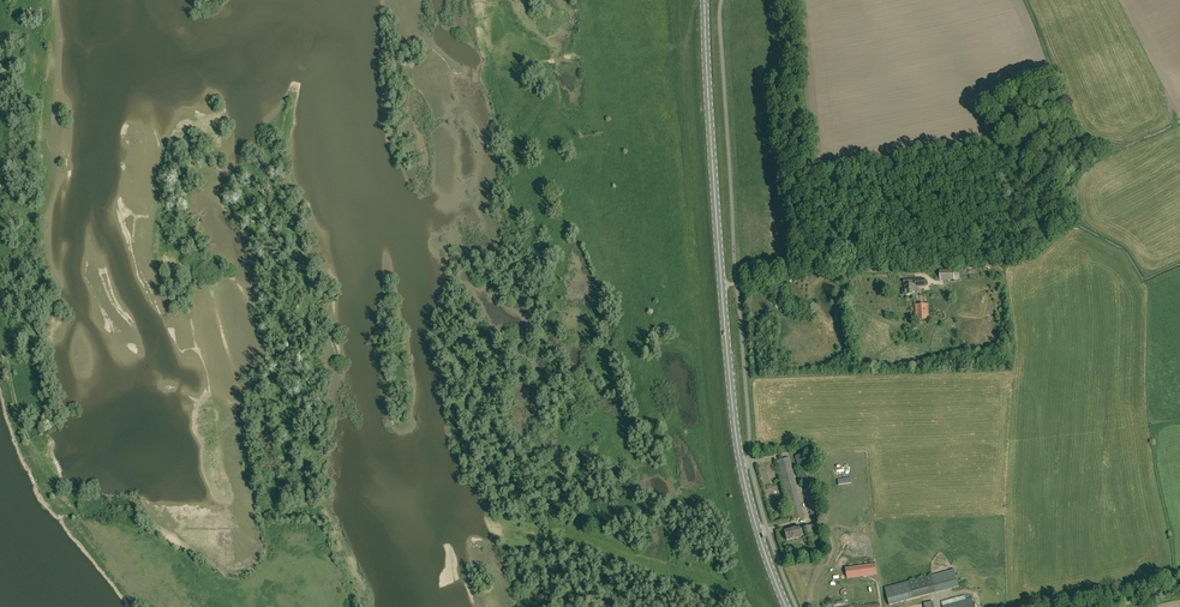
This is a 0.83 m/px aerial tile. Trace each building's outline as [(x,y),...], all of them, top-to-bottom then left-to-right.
[(955,271),(940,272),(940,281),(955,281),(955,271)] [(925,279),(916,279),(903,280),(904,283),(906,283),(906,285),(906,290),(903,290),(904,295),(906,295),(906,296),(917,295),(916,285),(925,285),(925,279)] [(918,320),(928,319),(928,305),(917,305),(918,320)] [(795,456),(811,516),(823,513),(807,453),(795,456)] [(790,458),(778,461),(793,519),(805,516),(790,458)] [(823,522),(802,528),(805,538),(823,532),(822,530),(824,529),(823,522)] [(798,525),(784,529),(787,540),(801,536),(798,525)] [(877,574),(876,563),(846,568),(848,578),(877,574)] [(959,587),(955,569),(885,588),(890,605),(959,587)] [(984,599),(979,588),(968,593),(974,604),(984,599)]
